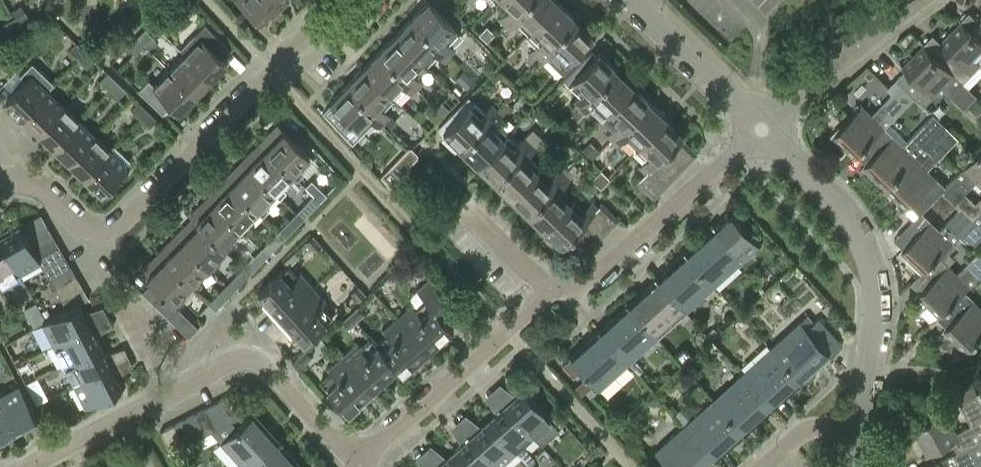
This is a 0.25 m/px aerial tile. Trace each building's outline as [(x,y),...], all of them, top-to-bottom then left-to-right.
[(273,0),(240,0),(261,20),(270,12),(274,14),(280,7),(273,0)] [(450,54),(456,48),(444,36),(455,24),(430,0),(428,0),(412,16),(450,54)] [(507,11),(500,18),(506,23),(528,0),(496,0),(507,11)] [(558,0),(528,0),(506,23),(511,28),(518,21),(528,32),(558,1),(558,0)] [(576,17),(558,1),(528,32),(539,43),(533,49),(539,55),(576,17)] [(13,17),(19,27),(31,20),(22,5),(12,11),(15,17),(13,17)] [(166,5),(157,15),(165,22),(174,13),(166,5)] [(412,16),(396,33),(422,59),(431,49),(449,67),(455,60),(449,55),(450,54),(412,16)] [(19,27),(13,17),(3,23),(9,33),(19,27)] [(594,34),(576,17),(539,55),(544,60),(547,58),(563,73),(596,40),(592,36),(594,34)] [(941,60),(964,82),(980,64),(980,39),(979,37),(963,22),(942,44),(949,51),(941,60)] [(185,54),(211,80),(228,63),(222,58),(231,50),(205,25),(181,51),(185,54)] [(145,28),(136,37),(144,44),(144,45),(150,50),(157,44),(156,38),(145,28)] [(396,33),(380,50),(418,87),(423,81),(411,70),(422,59),(396,33)] [(144,44),(136,37),(127,46),(135,53),(144,45),(144,44)] [(79,60),(87,51),(76,41),(68,50),(79,60)] [(912,74),(903,84),(916,97),(921,102),(925,106),(943,87),(965,108),(977,95),(964,82),(941,60),(925,45),(904,67),(912,74)] [(380,50),(364,67),(390,92),(400,81),(412,92),(418,87),(380,50)] [(87,51),(79,60),(87,68),(96,60),(87,51)] [(580,106),(617,68),(600,52),(573,79),(585,90),(575,101),(580,106)] [(185,54),(170,70),(196,95),(211,80),(185,54)] [(23,118),(49,91),(48,90),(54,83),(32,62),(20,75),(26,81),(6,101),(23,118)] [(392,116),(379,103),(390,92),(364,67),(348,83),(387,121),(392,116)] [(617,68),(580,106),(586,111),(592,105),(603,116),(634,84),(617,68)] [(196,95),(170,70),(156,84),(150,79),(140,89),(164,112),(172,104),(181,112),(196,95)] [(110,89),(117,81),(108,72),(100,80),(110,89)] [(903,84),(898,79),(888,88),(893,94),(869,119),(860,109),(833,136),(856,158),(864,150),(886,127),(916,97),(903,84)] [(117,81),(110,89),(118,98),(126,90),(117,81)] [(381,128),(387,121),(348,83),(331,101),(330,102),(332,103),(325,110),(323,112),(341,131),(352,143),(363,131),(362,130),(372,120),(373,119),(381,128)] [(650,100),(634,84),(603,116),(602,117),(614,128),(608,134),(613,139),(650,100)] [(64,105),(49,91),(23,118),(38,132),(64,105)] [(650,100),(613,139),(619,145),(625,139),(630,134),(640,144),(667,117),(650,100)] [(141,119),(149,111),(139,102),(131,110),(141,119)] [(462,147),(498,109),(493,104),(482,115),(469,102),(443,129),(462,147)] [(79,120),(64,105),(38,132),(53,147),(79,120)] [(502,113),(498,109),(462,147),(478,163),(504,137),(491,124),(502,113)] [(149,111),(141,119),(150,127),(158,119),(149,111)] [(886,127),(864,150),(872,158),(864,167),(886,188),(947,126),(934,114),(904,145),(886,127)] [(392,116),(387,121),(392,126),(397,121),(392,116)] [(667,117),(640,144),(651,155),(642,166),(647,171),(656,163),(664,154),(672,146),(682,136),(685,134),(667,117)] [(79,120),(53,147),(69,162),(95,136),(79,120)] [(279,123),(260,142),(292,173),(292,172),(298,178),(304,171),(299,166),(310,153),(279,123)] [(947,127),(886,188),(907,209),(910,206),(920,215),(923,212),(943,191),(942,191),(947,186),(929,169),(959,138),(947,127)] [(514,147),(504,137),(478,163),(494,179),(538,134),(532,128),(526,135),(514,147)] [(543,138),(538,134),(494,179),(511,195),(537,169),(526,158),(536,146),(543,138)] [(111,151),(95,136),(69,162),(85,177),(111,151)] [(699,153),(682,136),(672,146),(689,163),(699,153)] [(260,142),(243,160),(275,191),(280,196),(286,189),(281,184),(292,173),(260,142)] [(672,146),(664,154),(681,171),(689,163),(672,146)] [(127,166),(111,151),(85,177),(101,193),(127,166)] [(948,187),(947,186),(942,191),(943,191),(961,209),(963,208),(975,220),(980,214),(980,198),(976,203),(967,193),(977,183),(980,186),(980,153),(948,187)] [(681,171),(664,154),(656,163),(673,180),(681,171)] [(243,160),(225,178),(258,209),(263,214),(269,207),(264,202),(275,191),(243,160)] [(656,163),(647,171),(664,188),(673,180),(656,163)] [(548,179),(537,169),(511,195),(527,211),(568,169),(563,164),(548,179)] [(574,174),(568,169),(527,211),(544,228),(570,201),(559,191),(569,179),(574,174)] [(647,171),(645,174),(636,183),(654,199),(664,188),(647,171)] [(225,178),(209,196),(241,227),(245,232),(252,225),(247,220),(258,209),(225,178)] [(314,194),(320,200),(327,194),(311,179),(304,186),(313,195),(314,194)] [(314,194),(313,195),(296,212),(303,218),(320,200),(314,194)] [(241,227),(209,196),(191,214),(193,216),(226,248),(228,250),(234,244),(230,239),(241,227)] [(585,219),(593,211),(596,206),(591,201),(581,212),(570,201),(544,228),(561,244),(567,238),(576,228),(585,219)] [(619,220),(620,219),(610,210),(602,202),(601,201),(596,206),(593,211),(611,228),(619,220)] [(920,215),(895,240),(905,248),(902,251),(924,272),(940,256),(961,235),(975,220),(963,208),(961,209),(942,229),(923,212),(920,215)] [(593,211),(585,219),(603,236),(611,228),(593,211)] [(296,212),(279,230),(286,236),(303,218),(296,212)] [(27,236),(47,224),(41,214),(21,226),(27,236)] [(715,224),(684,251),(716,285),(760,245),(732,214),(717,227),(715,224)] [(961,235),(973,246),(980,239),(980,214),(975,220),(961,235)] [(226,248),(193,216),(176,234),(208,265),(213,271),(219,265),(214,260),(226,248)] [(585,219),(576,228),(595,245),(603,236),(585,219)] [(53,235),(47,224),(27,236),(33,246),(53,235)] [(39,257),(33,246),(27,236),(21,226),(0,238),(21,274),(42,262),(39,257)] [(595,245),(576,228),(567,238),(585,255),(595,245)] [(286,236),(279,230),(262,247),(269,254),(286,236)] [(208,265),(176,234),(159,252),(191,284),(196,289),(201,282),(196,278),(208,265)] [(53,235),(33,246),(39,257),(59,245),(53,235)] [(1,285),(21,274),(0,238),(0,283),(1,285)] [(39,257),(42,262),(45,268),(65,256),(59,245),(39,257)] [(262,247),(245,266),(251,272),(269,254),(262,247)] [(684,251),(656,277),(687,311),(716,285),(684,251)] [(923,271),(912,282),(922,292),(920,295),(940,315),(941,316),(967,291),(980,276),(980,253),(979,251),(959,273),(940,256),(924,272),(923,271)] [(191,284),(159,252),(140,272),(169,300),(161,309),(190,336),(198,326),(178,307),(184,300),(179,296),(191,284)] [(65,256),(45,268),(51,278),(71,266),(65,256)] [(77,277),(71,266),(51,278),(57,289),(77,277)] [(251,272),(245,266),(227,284),(234,291),(251,272)] [(280,318),(315,287),(302,273),(298,277),(288,266),(258,294),(280,318)] [(77,277),(57,289),(62,299),(82,287),(77,277)] [(656,277),(627,303),(658,337),(687,311),(656,277)] [(398,317),(429,352),(454,330),(440,314),(452,303),(430,278),(418,289),(426,298),(416,308),(412,304),(398,317)] [(234,291),(227,284),(209,302),(216,309),(234,291)] [(89,298),(82,287),(62,299),(68,309),(79,303),(89,298)] [(315,287),(280,318),(303,343),(333,316),(324,306),(328,302),(315,287)] [(940,315),(937,318),(948,328),(946,331),(967,351),(980,337),(980,305),(967,291),(941,316),(940,315)] [(26,306),(34,324),(46,319),(38,301),(26,306)] [(216,309),(209,302),(199,313),(206,320),(216,309)] [(79,303),(68,309),(42,322),(53,343),(90,324),(79,303)] [(658,337),(627,303),(598,329),(628,363),(658,337)] [(349,314),(356,322),(365,314),(357,306),(349,314)] [(356,322),(349,314),(342,321),(349,329),(356,322)] [(807,314),(771,346),(802,381),(843,345),(818,318),(814,322),(807,314)] [(386,334),(376,343),(398,367),(397,368),(403,374),(404,373),(404,374),(429,352),(398,317),(383,330),(386,334)] [(90,324),(53,343),(63,364),(101,345),(90,324)] [(628,363),(598,329),(568,356),(569,357),(582,370),(599,390),(628,363)] [(357,343),(343,355),(374,389),(397,368),(403,375),(404,374),(404,373),(403,374),(397,368),(398,367),(376,343),(371,337),(360,347),(357,343)] [(105,353),(101,345),(63,364),(74,385),(129,357),(124,347),(105,353)] [(771,346),(742,373),(773,407),(802,381),(771,346)] [(306,348),(292,361),(300,369),(313,356),(306,348)] [(374,389),(343,355),(328,368),(331,372),(321,381),(348,412),(374,389)] [(129,357),(74,385),(85,406),(99,399),(101,404),(124,393),(121,387),(122,387),(117,377),(134,365),(129,357)] [(582,370),(569,357),(562,363),(575,377),(582,370)] [(742,373),(713,399),(744,434),(773,407),(742,373)] [(503,380),(484,395),(495,408),(513,393),(503,380)] [(0,394),(0,398),(17,431),(26,426),(28,430),(38,425),(37,421),(38,420),(19,384),(0,394)] [(507,405),(534,437),(552,421),(559,429),(565,423),(552,408),(546,413),(524,389),(507,405)] [(945,411),(914,426),(929,455),(954,443),(958,453),(959,454),(972,447),(980,443),(980,401),(977,394),(961,403),(972,424),(957,432),(945,411)] [(227,395),(216,401),(228,422),(238,417),(227,395)] [(0,398),(0,445),(9,440),(8,436),(17,431),(0,398)] [(744,434),(713,399),(684,425),(716,460),(744,434)] [(217,428),(228,422),(216,401),(207,406),(205,407),(217,428)] [(507,405),(489,420),(517,451),(516,452),(527,464),(534,457),(524,446),(534,437),(507,405)] [(206,434),(217,428),(205,407),(203,408),(195,412),(206,434)] [(281,440),(255,411),(220,442),(243,466),(251,466),(281,440)] [(196,439),(206,434),(195,412),(185,418),(196,439)] [(185,418),(174,423),(185,444),(196,439),(185,418)] [(471,436),(500,466),(516,452),(517,451),(489,420),(471,436)] [(161,430),(160,430),(172,452),(185,444),(174,423),(161,430)] [(684,425),(655,451),(669,466),(707,466),(716,460),(684,425)] [(471,436),(455,450),(470,466),(500,466),(471,436)] [(281,440),(251,466),(306,466),(281,440)] [(972,447),(980,466),(980,443),(972,447)] [(958,453),(954,456),(959,466),(980,466),(972,447),(959,454),(958,453)] [(437,466),(438,466),(470,466),(455,450),(437,466)]
